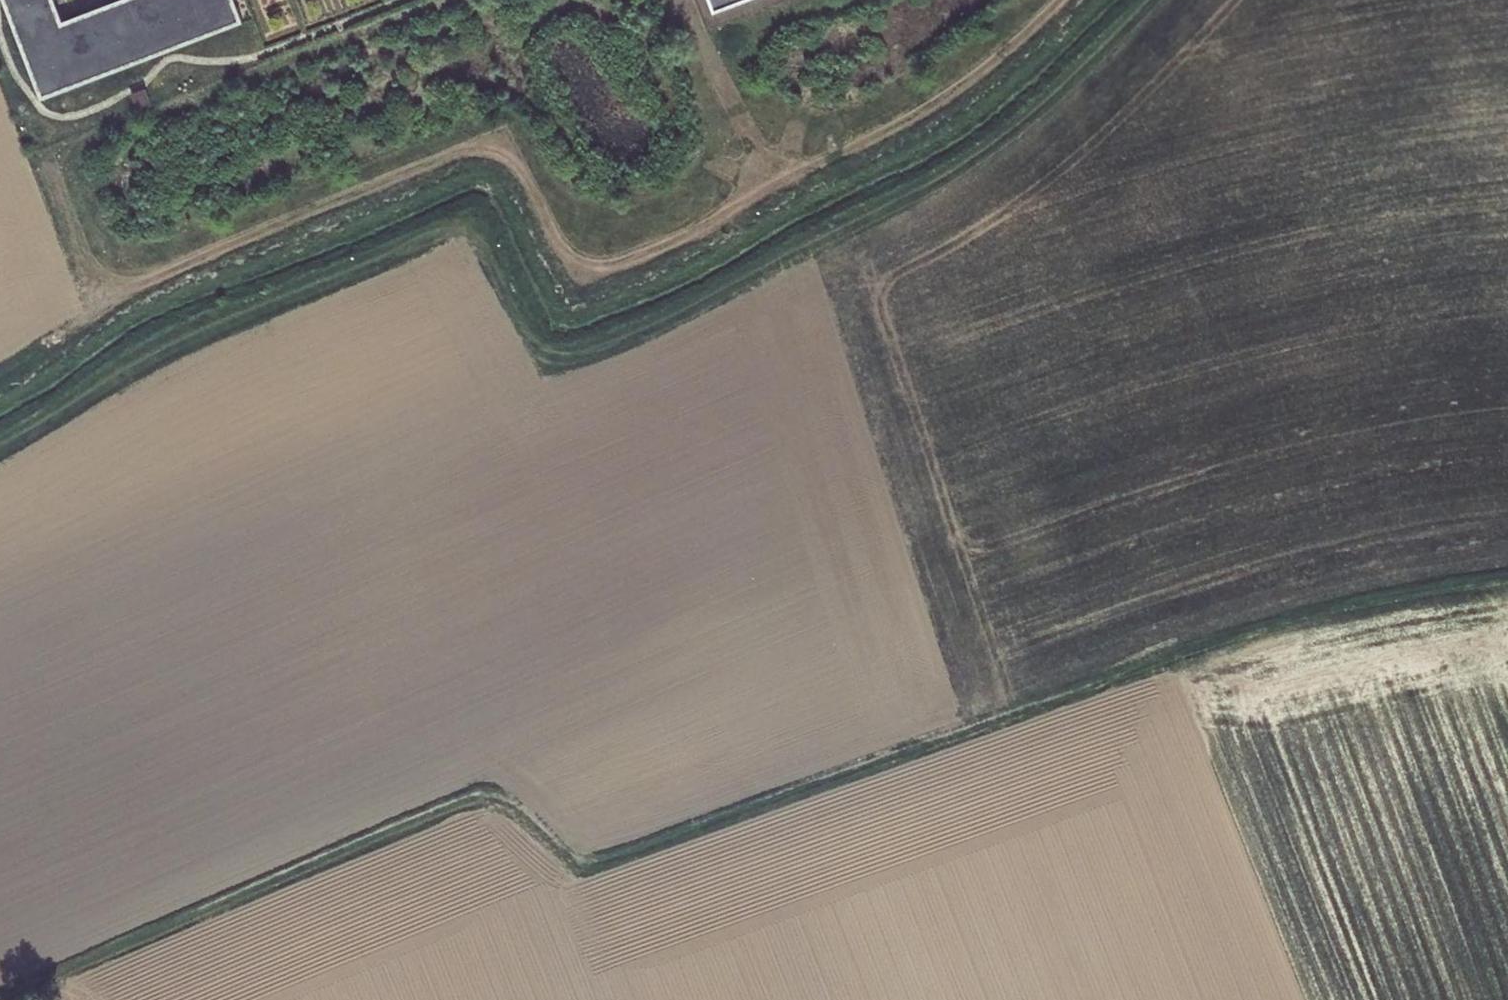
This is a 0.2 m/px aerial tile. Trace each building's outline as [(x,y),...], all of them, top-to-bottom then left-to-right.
[(43,100),(244,23),(235,0),(5,0),(43,100)] [(720,11),(747,0),(715,0),(720,11)]
